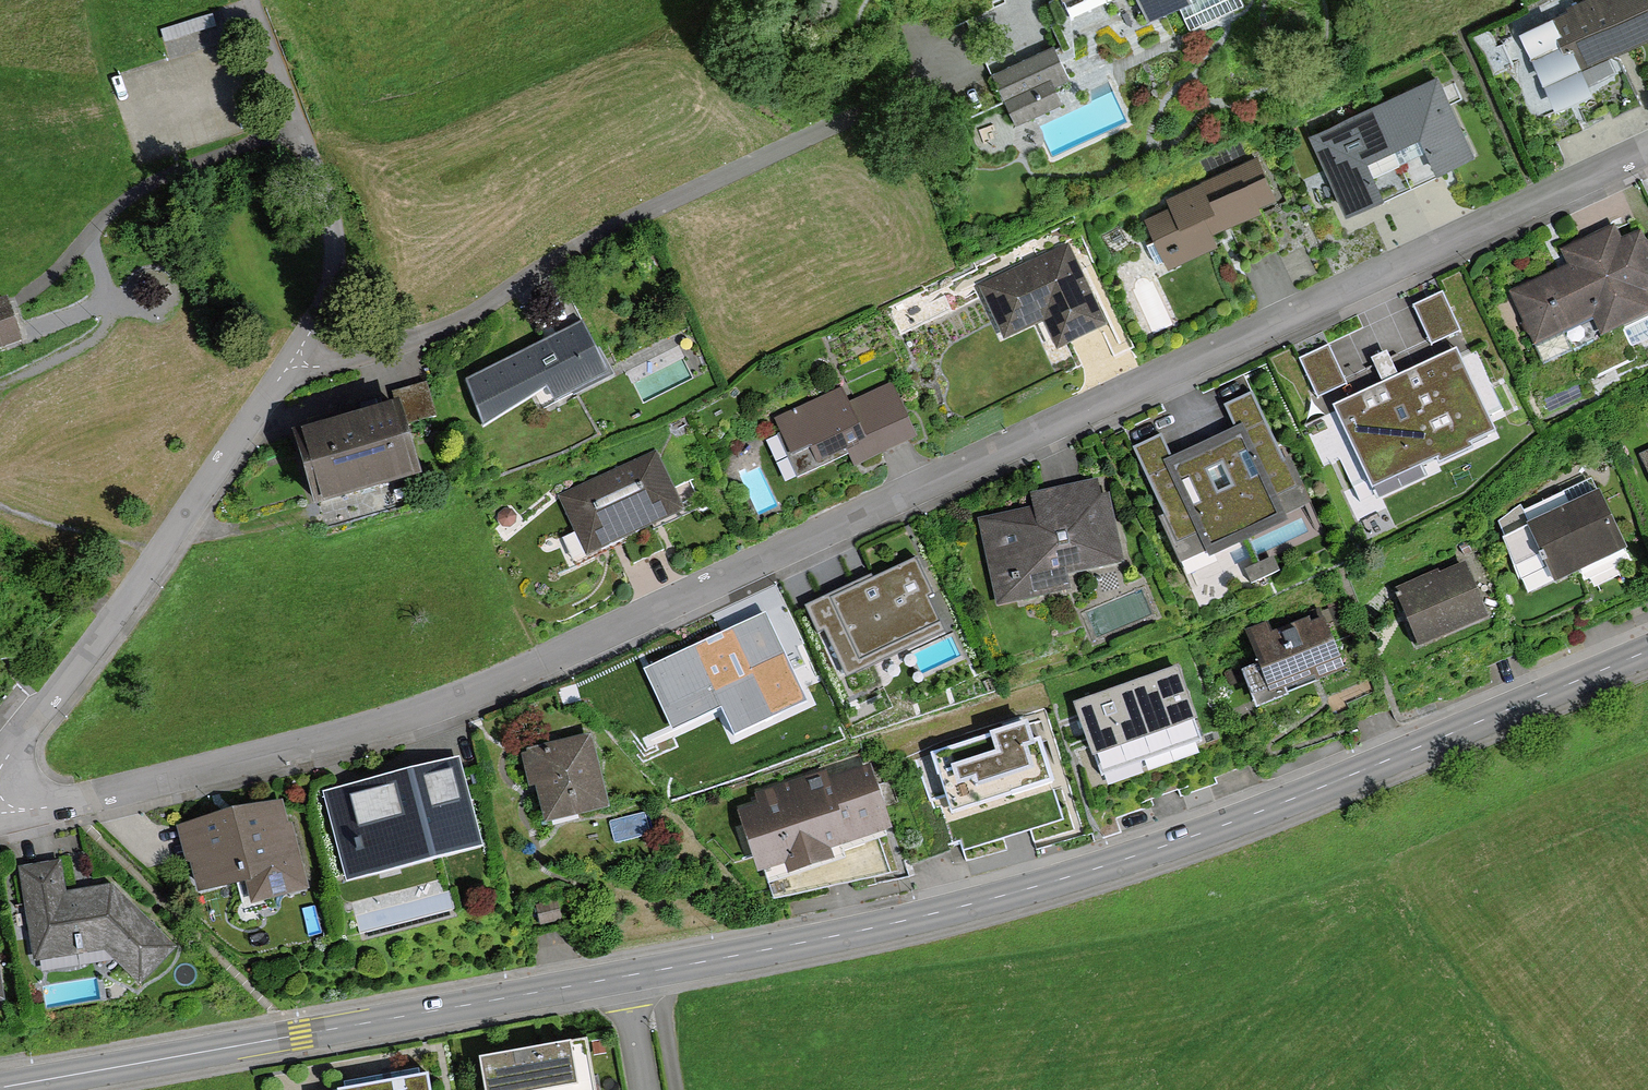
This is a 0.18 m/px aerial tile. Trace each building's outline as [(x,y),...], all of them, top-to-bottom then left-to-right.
[(1148,19),(1188,0),(1139,0),(1148,19)] [(1555,22),(1576,70),(1647,38),(1647,0),(1604,0),(1555,22)] [(1053,49),(993,75),(1007,108),(1067,83),(1053,49)] [(1437,80),(1376,108),(1409,180),(1470,151),(1437,80)] [(1376,108),(1314,137),(1348,208),(1409,180),(1376,108)] [(1174,209),(1150,219),(1169,263),(1214,243),(1208,230),(1258,207),(1255,201),(1272,194),(1257,160),(1169,198),(1174,209)] [(1591,320),(1600,339),(1647,318),(1639,298),(1647,294),(1647,255),(1640,236),(1616,247),(1609,231),(1561,253),(1568,269),(1510,295),(1534,346),(1591,320)] [(1068,247),(982,287),(1006,336),(1044,318),(1057,345),(1103,323),(1068,247)] [(0,299),(0,352),(26,344),(10,296),(0,299)] [(612,371),(587,323),(470,382),(488,418),(556,383),(563,396),(612,371)] [(1302,357),(1319,396),(1349,383),(1332,344),(1302,357)] [(1457,351),(1336,409),(1374,488),(1495,430),(1457,351)] [(842,389),(778,418),(802,469),(853,445),(861,461),(920,433),(896,383),(850,405),(842,389)] [(1204,445),(1242,532),(1300,506),(1252,397),(1229,407),(1239,430),(1204,445)] [(409,406),(303,435),(322,507),(428,479),(409,406)] [(1242,532),(1204,445),(1172,459),(1162,438),(1137,449),(1185,557),(1242,532)] [(657,450),(558,496),(586,557),(685,511),(657,450)] [(1032,507),(978,519),(997,606),(1072,590),(1068,575),(1125,563),(1109,493),(1101,495),(1098,479),(1029,494),(1032,507)] [(1624,554),(1598,496),(1525,530),(1551,587),(1624,554)] [(945,617),(917,556),(837,592),(864,653),(945,617)] [(1461,568),(1394,595),(1417,649),(1483,622),(1461,568)] [(1316,682),(1345,672),(1324,614),(1273,633),(1269,622),(1245,631),(1259,666),(1242,672),(1256,709),(1288,697),(1286,691),(1315,680),(1316,682)] [(783,671),(762,624),(671,664),(693,712),(714,703),(726,728),(758,713),(746,688),(783,671)] [(1202,742),(1177,668),(1074,703),(1100,777),(1202,742)] [(1031,712),(955,738),(975,797),(1051,771),(1031,712)] [(612,807),(594,735),(534,750),(552,821),(612,807)] [(460,756),(322,792),(346,884),(484,848),(460,756)] [(764,805),(743,812),(762,867),(790,857),(794,868),(833,854),(830,844),(890,823),(872,768),(830,782),(827,773),(761,796),(764,805)] [(284,804),(181,828),(195,888),(248,876),(253,899),(303,888),(284,804)] [(173,947),(112,887),(66,895),(61,863),(22,870),(37,959),(109,947),(141,979),(173,947)] [(481,1060),(486,1089),(594,1089),(585,1041),(481,1060)] [(431,1077),(357,1089),(433,1089),(431,1077)]
